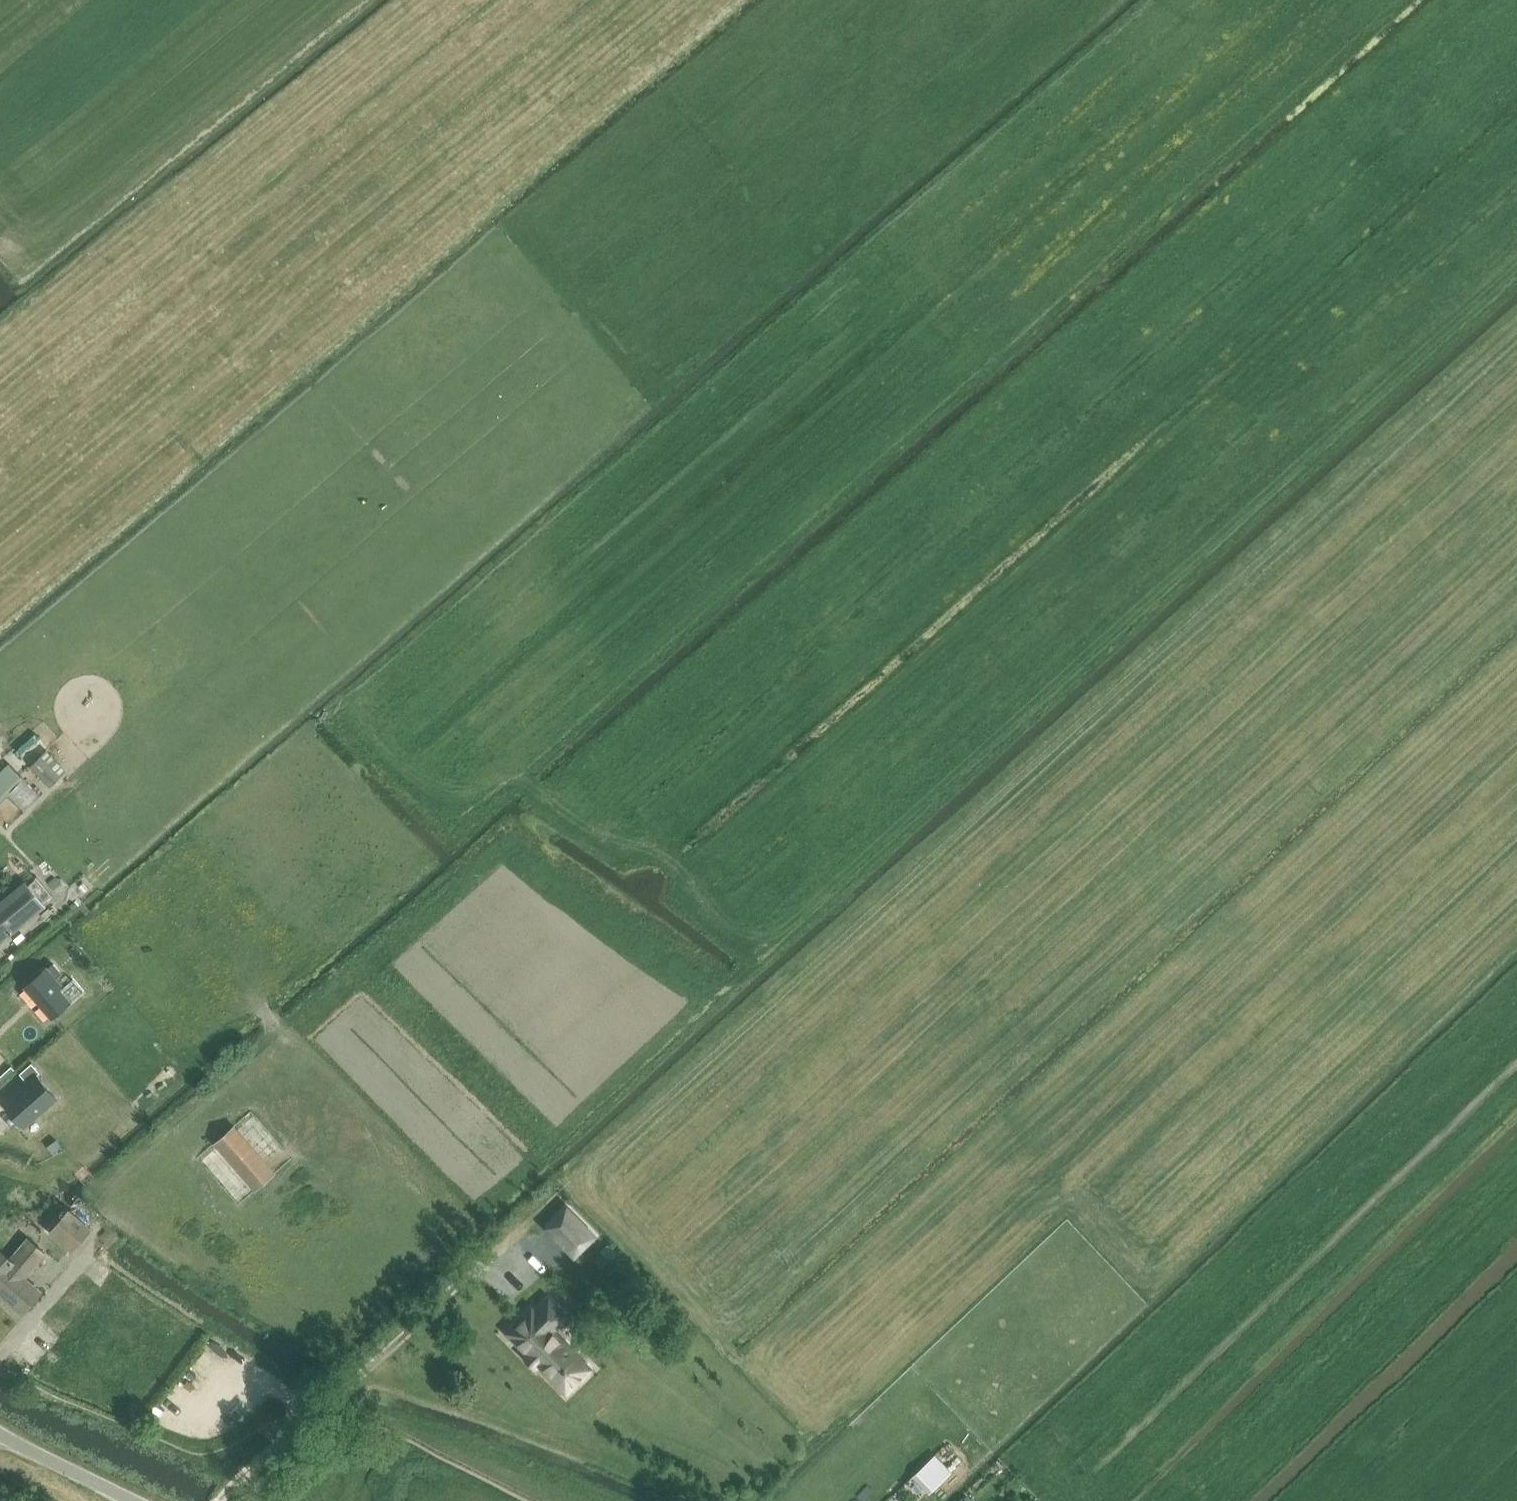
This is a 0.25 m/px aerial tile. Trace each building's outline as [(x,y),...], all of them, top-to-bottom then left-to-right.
[(42,758),(33,766),(50,784),(59,775),(42,758)] [(0,771),(0,818),(8,826),(25,810),(9,793),(26,777),(11,761),(0,771)] [(45,905),(43,903),(51,896),(52,895),(38,877),(28,885),(25,882),(0,903),(0,942),(45,905)] [(47,968),(25,987),(52,1017),(79,994),(84,990),(73,977),(68,982),(63,986),(56,978),(62,973),(54,964),(48,969),(47,968)] [(5,1102),(25,1125),(57,1097),(38,1075),(40,1072),(32,1062),(20,1073),(28,1082),(5,1102)] [(233,1127),(216,1141),(257,1188),(274,1174),(233,1127)] [(567,1207),(547,1227),(575,1255),(595,1235),(567,1207)] [(73,1249),(91,1228),(69,1209),(51,1231),(73,1249)] [(23,1275),(42,1253),(44,1254),(45,1252),(29,1238),(11,1259),(0,1249),(0,1295),(22,1313),(41,1291),(23,1275)] [(532,1309),(512,1329),(508,1332),(527,1352),(567,1392),(591,1369),(552,1329),(566,1316),(549,1299),(536,1312),(532,1309)] [(935,1455),(915,1474),(931,1491),(951,1472),(935,1455)]
